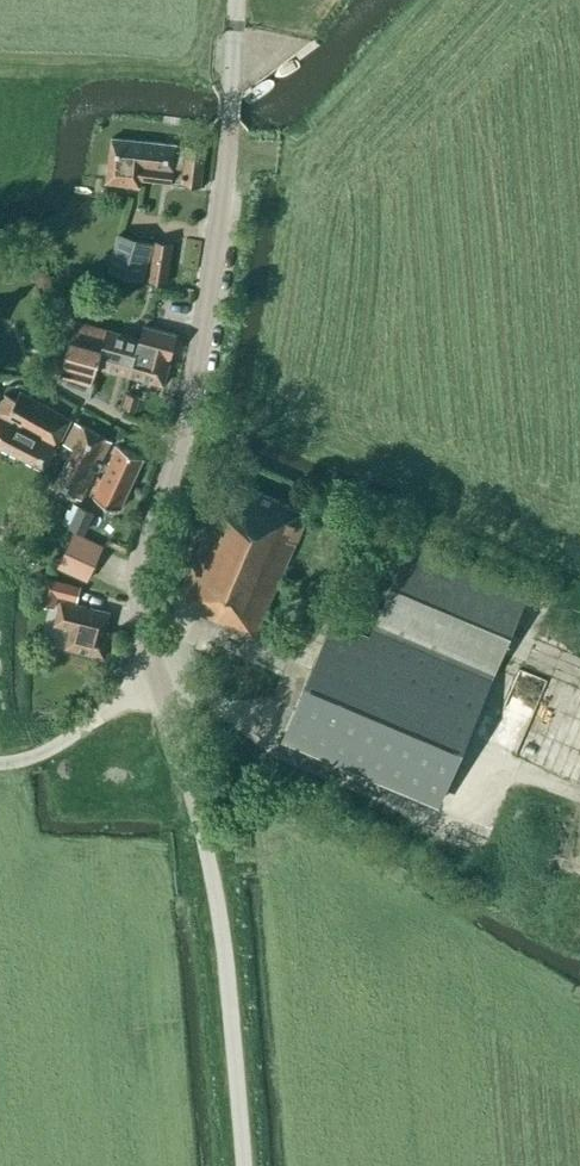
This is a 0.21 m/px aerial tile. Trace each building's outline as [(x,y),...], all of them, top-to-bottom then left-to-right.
[(142,179),(201,185),(206,147),(112,138),(110,165),(97,163),(95,181),(118,183),(117,193),(140,195),(142,179)] [(108,270),(143,280),(153,244),(118,234),(108,270)] [(167,284),(173,243),(154,240),(148,281),(167,284)] [(98,366),(130,375),(139,339),(75,322),(71,338),(66,336),(61,376),(66,384),(90,395),(98,366)] [(177,335),(143,326),(139,339),(130,375),(164,385),(177,335)] [(5,393),(0,404),(0,415),(57,445),(57,446),(71,420),(20,391),(17,397),(5,393)] [(140,398),(126,393),(121,407),(136,411),(140,398)] [(57,445),(0,415),(0,449),(0,448),(45,469),(57,445)] [(74,448),(55,486),(81,500),(97,470),(99,471),(103,464),(100,462),(110,441),(76,422),(64,443),(74,448)] [(94,496),(119,509),(144,456),(118,445),(94,496)] [(295,541),(296,541),(308,513),(302,510),(235,480),(222,510),(216,508),(208,525),(209,525),(177,598),(198,607),(195,612),(254,637),(295,541)] [(85,532),(94,512),(80,506),(71,525),(85,532)] [(88,579),(103,546),(74,532),(58,566),(88,579)] [(531,587),(413,537),(369,641),(331,625),(286,734),(441,799),(531,587)] [(80,586),(45,576),(38,603),(54,608),(58,596),(76,601),(80,586)] [(105,633),(110,614),(60,602),(54,626),(70,630),(65,649),(104,658),(110,634),(105,633)]
